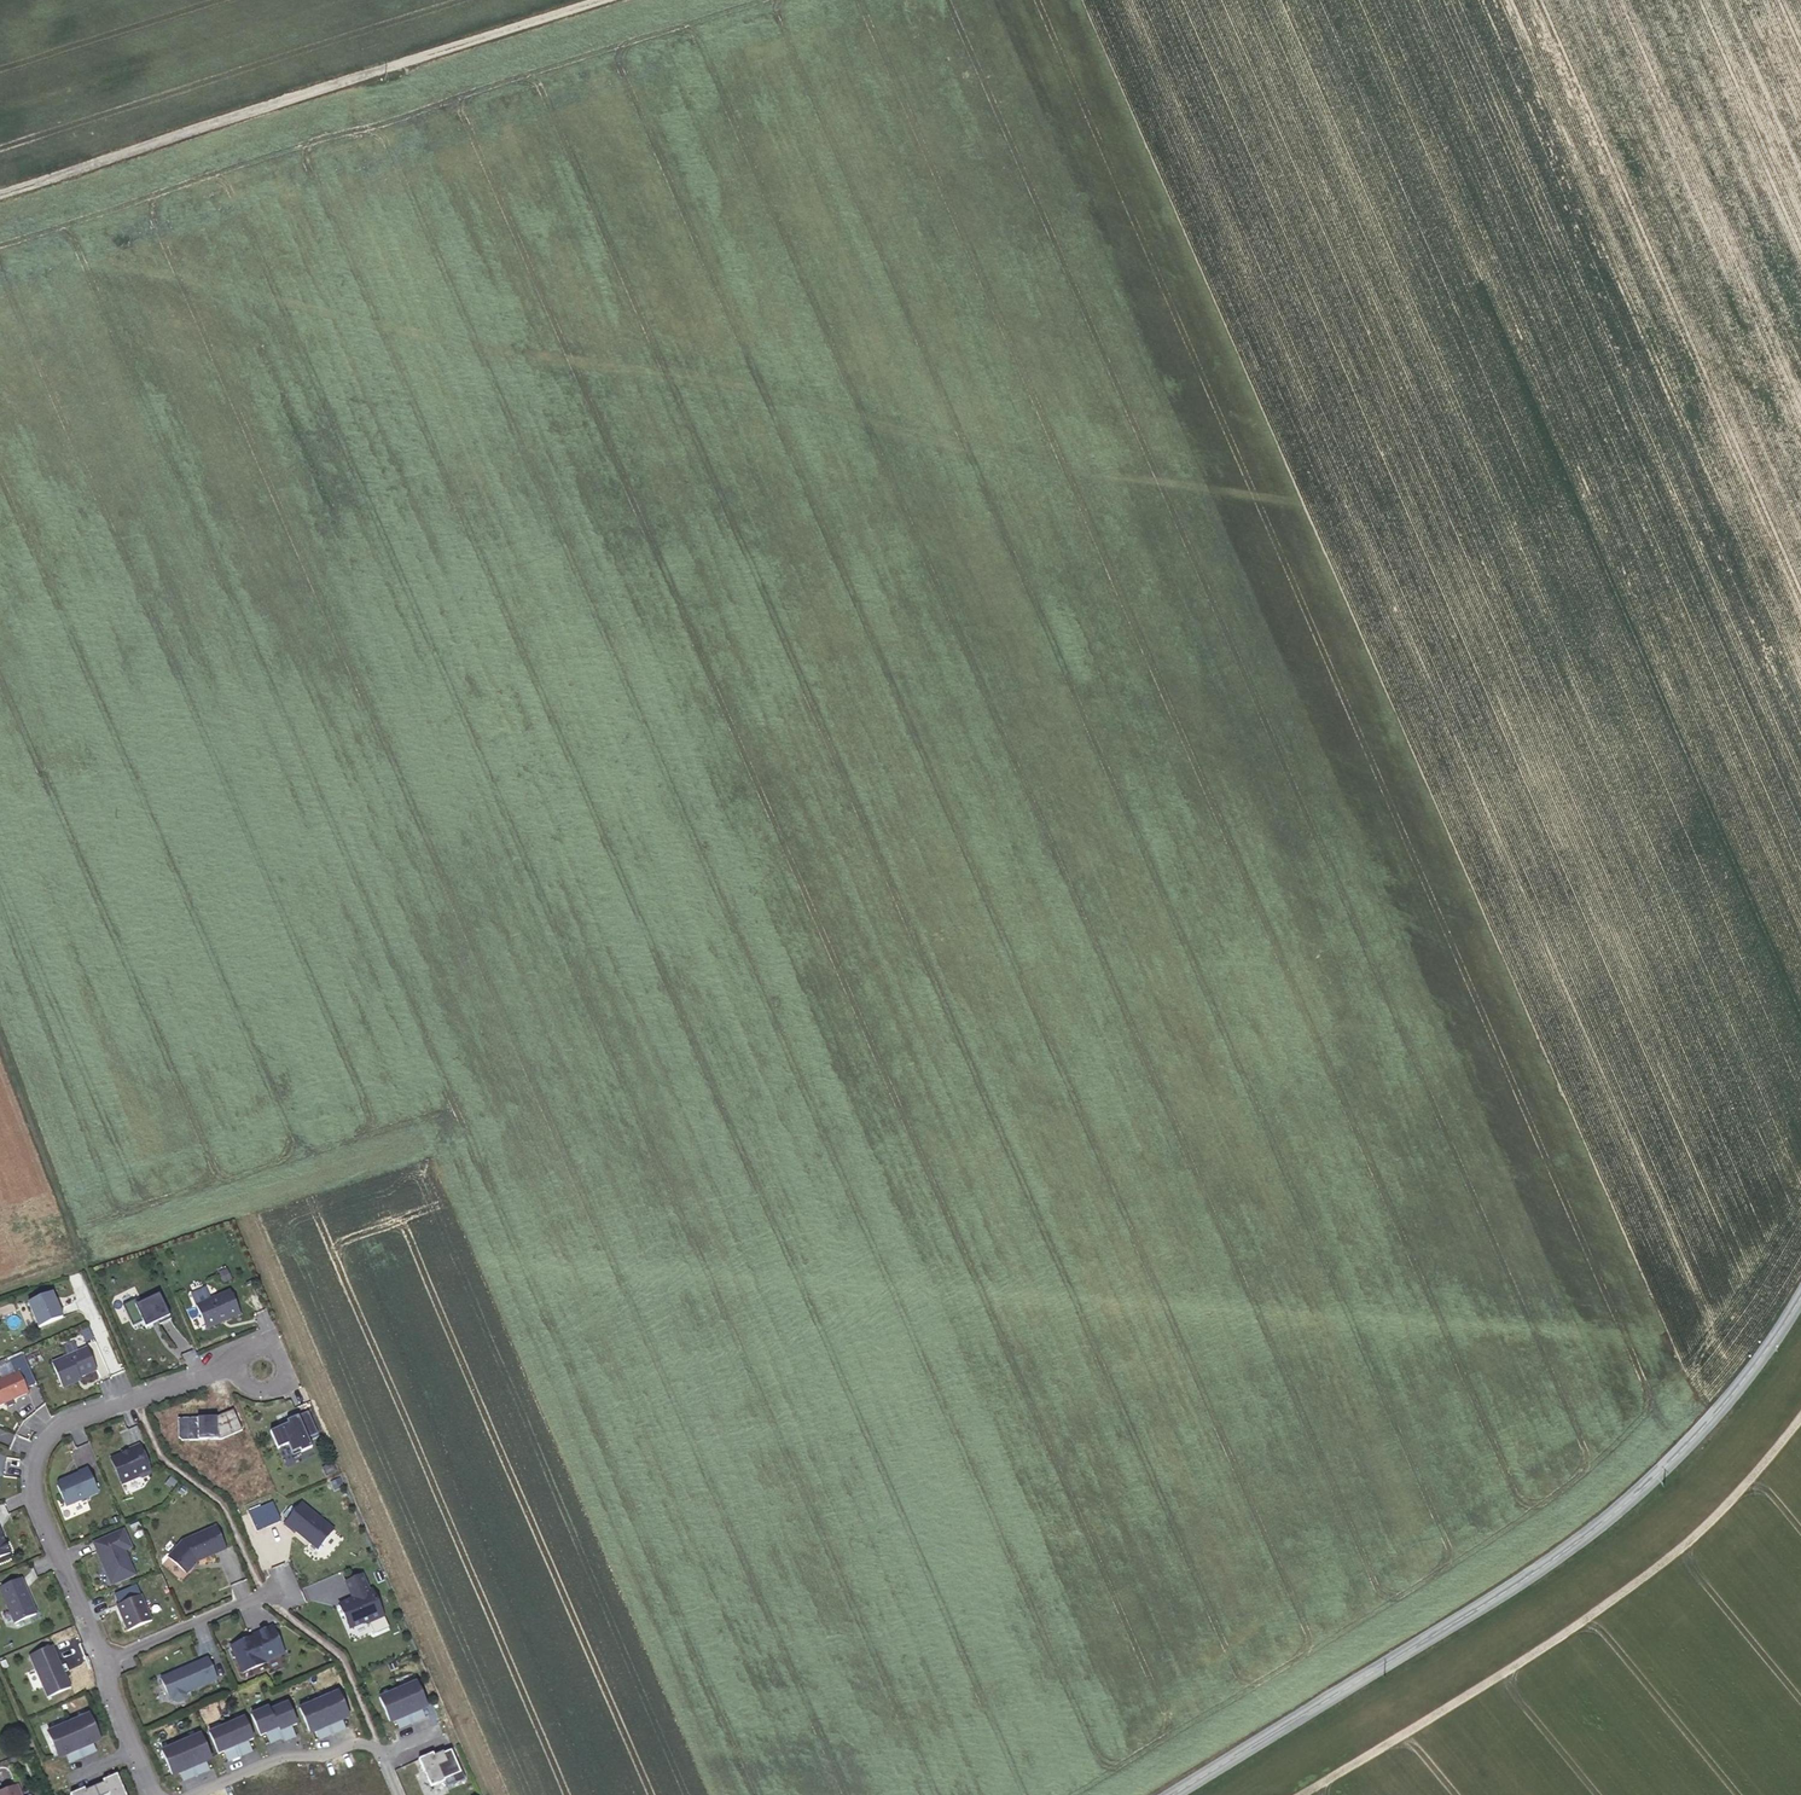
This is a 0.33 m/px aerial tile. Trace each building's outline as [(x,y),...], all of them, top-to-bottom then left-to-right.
[(241,1316),(230,1290),(224,1293),(225,1295),(198,1307),(208,1330),(241,1316)] [(64,1319),(53,1293),(28,1303),(32,1315),(34,1314),(40,1329),(64,1319)] [(171,1317),(160,1295),(137,1306),(133,1300),(122,1306),(133,1329),(144,1323),(147,1330),(171,1317)] [(98,1373),(87,1348),(52,1363),(63,1390),(82,1382),(81,1379),(98,1373)] [(13,1372),(21,1370),(25,1387),(33,1385),(26,1356),(10,1360),(13,1372)] [(18,1372),(0,1380),(0,1408),(29,1395),(18,1372)] [(282,1425),(294,1416),(288,1409),(276,1418),(282,1425)] [(243,1430),(233,1411),(217,1417),(175,1419),(175,1427),(180,1427),(179,1436),(183,1441),(219,1440),(223,1440),(243,1430)] [(319,1433),(308,1412),(288,1422),(289,1425),(270,1433),(278,1451),(290,1446),(294,1457),(312,1448),(308,1438),(319,1433)] [(152,1472),(140,1445),(110,1457),(121,1485),(152,1472)] [(99,1495),(88,1469),(78,1473),(79,1475),(57,1483),(66,1508),(99,1495)] [(336,1529),(303,1502),(284,1526),(291,1532),(293,1529),(318,1551),(336,1529)] [(228,1551),(217,1526),(182,1541),(167,1557),(189,1577),(199,1563),(228,1551)] [(0,1529),(0,1560),(11,1555),(0,1529)] [(134,1551),(124,1529),(92,1542),(112,1588),(137,1577),(126,1554),(134,1551)] [(371,1595),(364,1575),(344,1583),(351,1599),(339,1605),(351,1633),(386,1617),(375,1593),(371,1595)] [(21,1578),(0,1587),(0,1590),(14,1625),(38,1615),(21,1578)] [(154,1622),(142,1595),(117,1606),(129,1632),(154,1622)] [(287,1654),(275,1626),(230,1646),(243,1677),(268,1665),(267,1663),(287,1654)] [(72,1688),(53,1645),(30,1656),(48,1699),(72,1688)] [(220,1681),(208,1658),(160,1679),(169,1703),(173,1700),(174,1703),(179,1706),(186,1704),(188,1698),(187,1695),(220,1681)] [(416,1681),(399,1689),(413,1722),(421,1718),(417,1708),(421,1707),(426,1704),(416,1681)] [(399,1689),(381,1697),(391,1720),(396,1717),(400,1716),(404,1726),(413,1722),(399,1689)] [(334,1693),(316,1700),(330,1733),(339,1730),(334,1720),(339,1718),(344,1716),(334,1693)] [(316,1700),(298,1708),(308,1731),(314,1729),(318,1727),(322,1737),(330,1733),(316,1700)] [(287,1702),(270,1709),(282,1737),(283,1740),(292,1737),(288,1727),(292,1725),(296,1723),(287,1702)] [(268,1706),(252,1713),(261,1734),(265,1733),(269,1731),(274,1741),(282,1737),(270,1709),(268,1706)] [(417,1708),(421,1718),(425,1717),(421,1707),(417,1708)] [(103,1743),(91,1715),(70,1724),(82,1752),(103,1743)] [(244,1716),(228,1723),(241,1755),(250,1751),(245,1741),(249,1739),(254,1738),(244,1716)] [(400,1716),(396,1717),(400,1727),(404,1726),(400,1716)] [(334,1720),(339,1730),(343,1728),(339,1718),(334,1720)] [(241,1755),(228,1723),(211,1730),(220,1752),(224,1750),(229,1748),(233,1758),(241,1755)] [(82,1752),(70,1724),(47,1733),(58,1762),(82,1752)] [(288,1727),(292,1737),(296,1735),(292,1725),(288,1727)] [(318,1727),(314,1729),(318,1739),(322,1737),(318,1727)] [(269,1731),(265,1733),(270,1742),(274,1741),(269,1731)] [(203,1732),(185,1740),(199,1773),(207,1769),(203,1759),(207,1758),(213,1755),(203,1732)] [(245,1741),(250,1751),(254,1749),(249,1739),(245,1741)] [(185,1740),(167,1747),(177,1771),(182,1768),(187,1766),(191,1776),(199,1773),(185,1740)] [(224,1750),(229,1760),(233,1758),(229,1748),(224,1750)] [(434,1755),(420,1761),(432,1788),(445,1782),(448,1789),(467,1780),(452,1751),(435,1759),(434,1755)] [(203,1759),(207,1769),(212,1767),(207,1758),(203,1759)] [(40,1776),(34,1761),(24,1764),(31,1780),(40,1776)] [(182,1768),(187,1778),(191,1776),(187,1766),(182,1768)] [(96,1788),(99,1794),(126,1794),(118,1775),(102,1782),(103,1785),(96,1788)] [(17,1785),(0,1791),(0,1794),(21,1794),(17,1785)]
